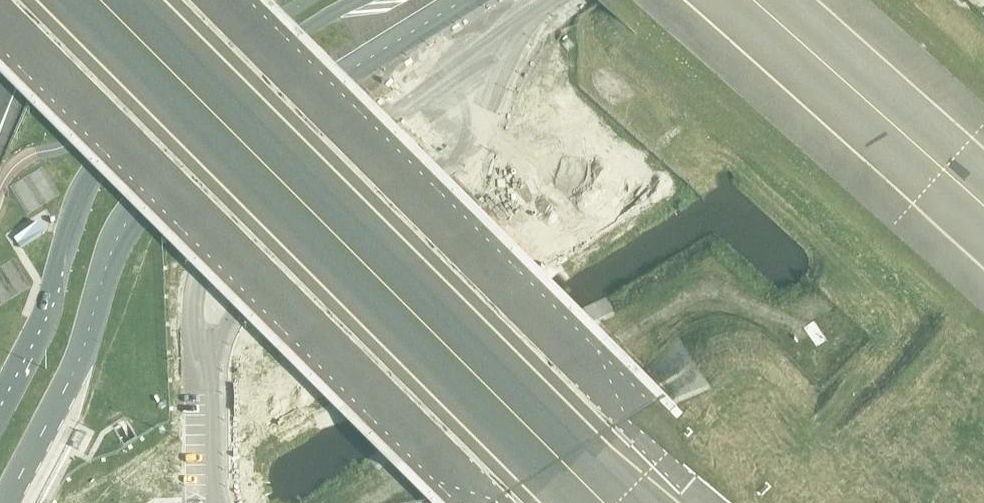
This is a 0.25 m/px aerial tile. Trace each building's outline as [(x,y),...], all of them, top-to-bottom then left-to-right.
[(569,38),(562,44),(568,51),(575,45),(569,38)]
